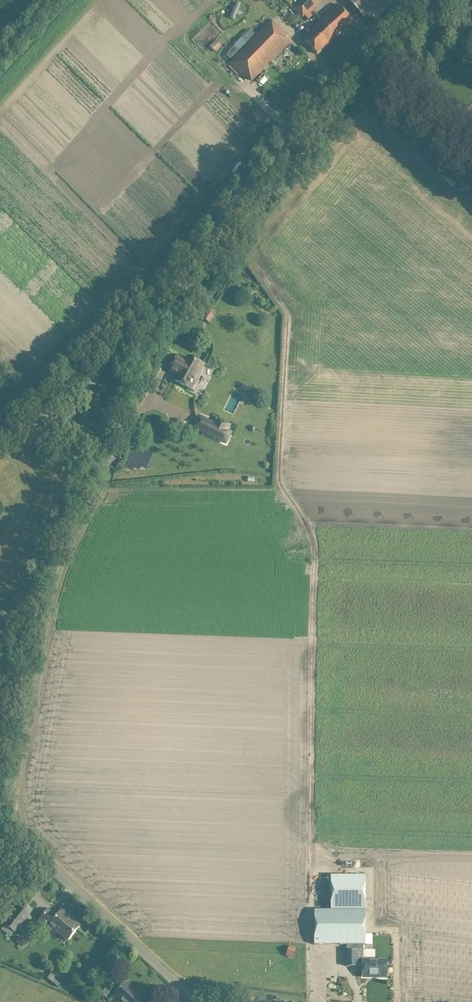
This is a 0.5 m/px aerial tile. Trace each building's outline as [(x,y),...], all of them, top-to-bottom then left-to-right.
[(317,0),(300,0),(293,7),(301,15),(317,0)] [(359,12),(372,0),(347,0),(359,12)] [(302,38),(317,54),(353,22),(336,3),(316,21),(319,23),(302,38)] [(272,20),(229,63),(231,65),(231,66),(244,79),(247,76),(252,81),(255,78),(256,78),(272,62),(290,43),(284,38),(287,35),(272,20)] [(218,42),(213,50),(220,54),(225,46),(218,42)] [(208,313),(203,319),(209,323),(214,316),(208,313)] [(195,380),(203,365),(188,357),(186,361),(177,356),(169,370),(172,372),(172,371),(175,373),(175,374),(178,375),(175,381),(188,388),(190,384),(191,385),(192,383),(191,382),(193,379),(195,380)] [(193,428),(226,444),(231,433),(199,417),(193,428)] [(365,911),(365,876),(331,876),(331,911),(315,911),(314,945),(347,944),(347,951),(347,967),(357,966),(357,964),(363,964),(363,976),(376,976),(376,978),(387,978),(387,960),(363,961),(363,945),(365,945),(365,911)] [(5,925),(15,933),(32,911),(22,903),(5,925)] [(67,941),(80,926),(72,920),(74,919),(63,910),(57,917),(48,910),(39,921),(54,934),(57,931),(67,941)] [(125,982),(113,995),(120,1001),(146,1001),(125,982)]
